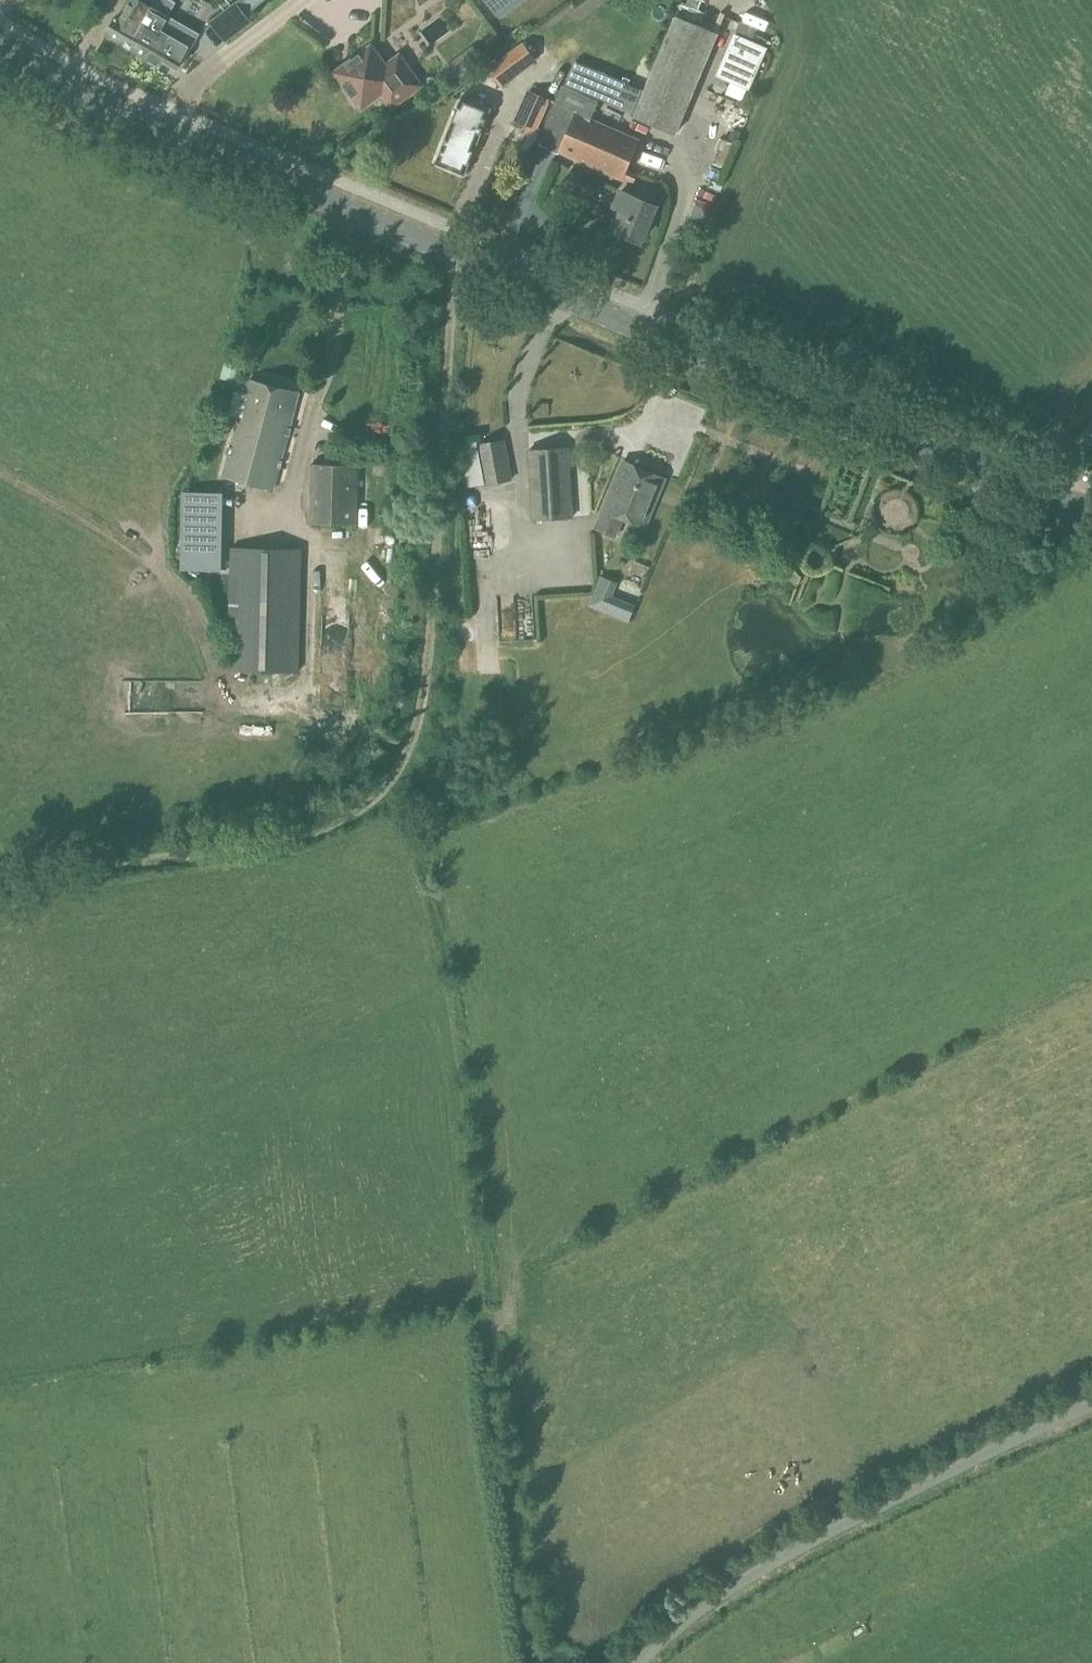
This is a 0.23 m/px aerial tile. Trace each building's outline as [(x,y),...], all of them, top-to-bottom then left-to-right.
[(126,16),(119,12),(107,35),(137,52),(146,36),(137,31),(150,7),(149,6),(152,0),(135,0),(126,16)] [(176,39),(160,30),(175,1),(173,0),(152,0),(149,6),(150,7),(137,31),(146,36),(137,52),(161,66),(164,59),(179,68),(191,48),(176,39)] [(499,15),(520,0),(488,0),(499,15)] [(236,4),(212,23),(225,40),(249,21),(236,4)] [(718,33),(676,16),(634,116),(676,134),(718,33)] [(749,86),(765,48),(737,37),(721,73),(749,86)] [(537,60),(524,43),(490,69),(501,87),(537,60)] [(386,65),(371,46),(352,60),(354,63),(353,70),(340,79),(352,95),(351,99),(356,105),(360,106),(362,109),(378,97),(388,111),(421,87),(400,55),(386,65)] [(467,72),(480,63),(474,54),(461,63),(467,72)] [(622,178),(638,141),(590,120),(601,96),(564,83),(539,141),(622,178)] [(436,164),(465,175),(490,112),(460,101),(436,164)] [(734,130),(730,139),(737,142),(741,132),(734,130)] [(613,230),(641,242),(656,206),(651,204),(656,192),(640,185),(635,197),(620,191),(614,206),(622,209),(613,230)] [(240,416),(224,476),(273,489),(299,393),(250,380),(246,393),(235,390),(229,413),(240,416)] [(480,444),(478,444),(486,483),(514,478),(506,439),(480,444)] [(529,450),(533,519),(574,517),(570,448),(529,450)] [(666,479),(623,461),(596,527),(616,536),(624,518),(646,527),(666,479)] [(359,465),(311,463),(310,523),(357,524),(359,465)] [(303,548),(231,547),(227,671),(300,673),(303,548)]
